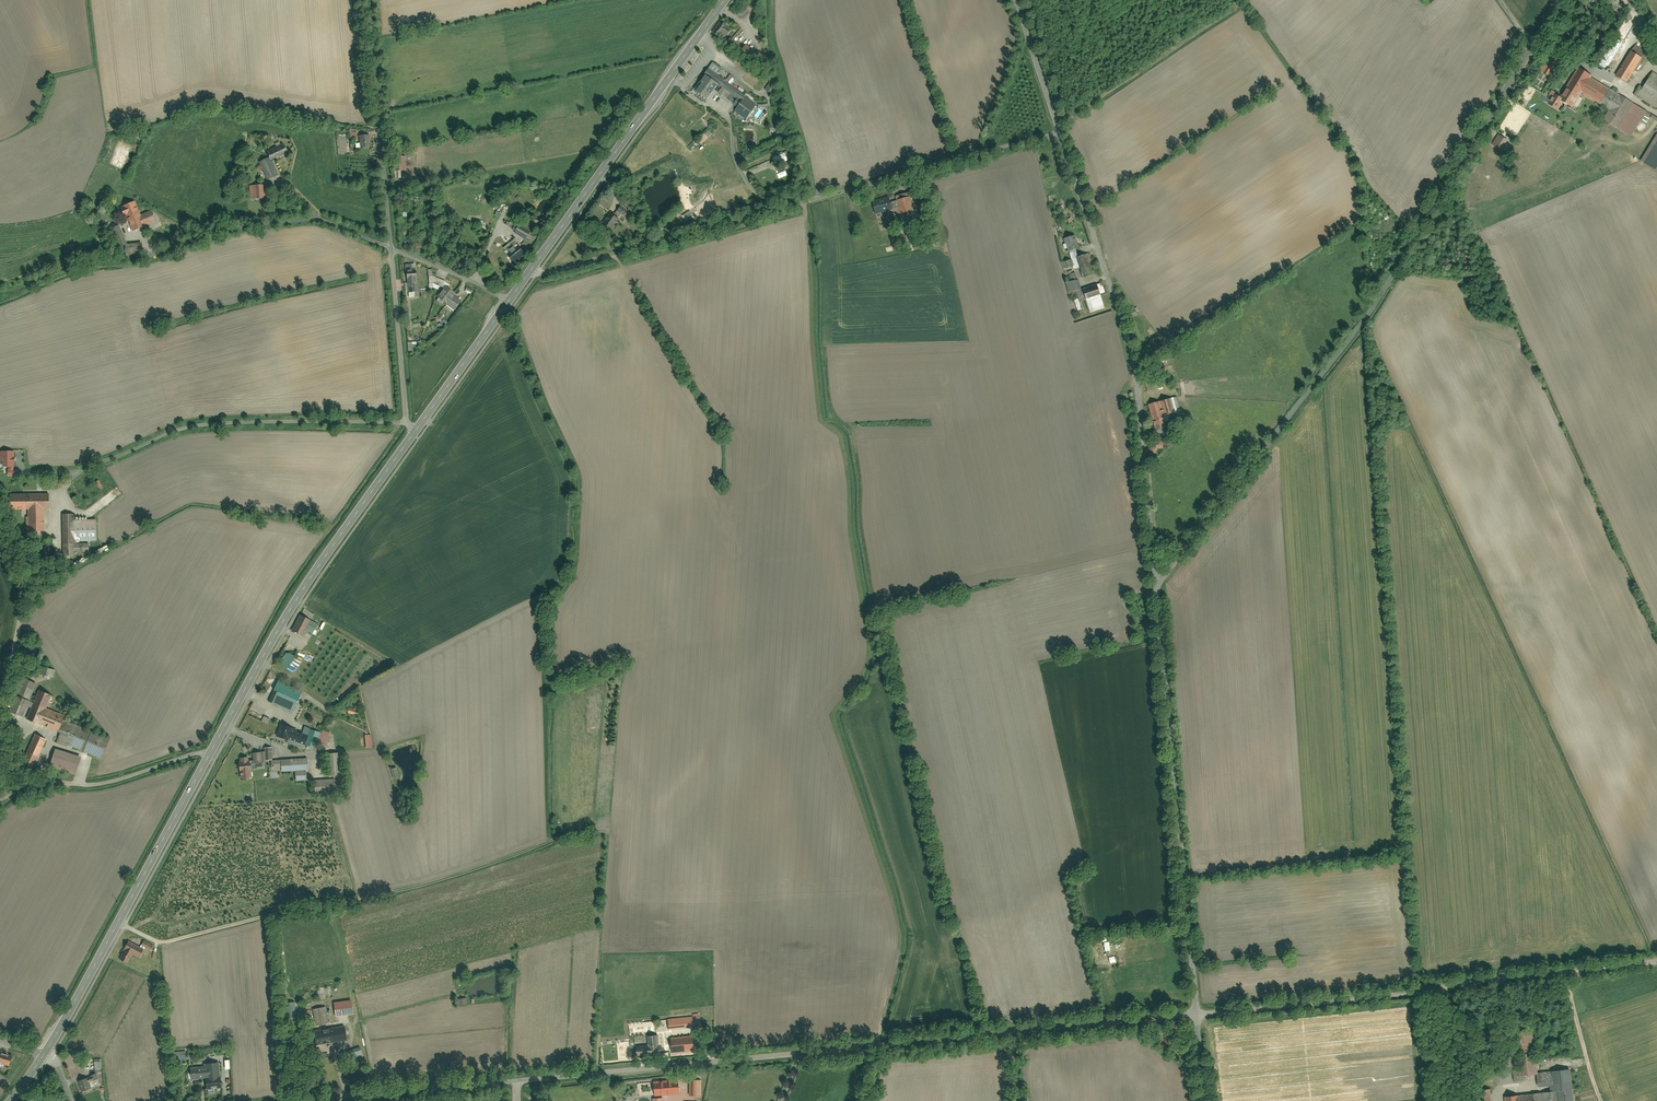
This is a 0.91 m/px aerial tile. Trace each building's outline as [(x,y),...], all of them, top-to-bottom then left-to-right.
[(1615,12),(1622,10),(1619,0),(1610,0),(1615,12)] [(751,9),(748,6),(740,14),(744,17),(751,9)] [(733,29),(721,21),(714,32),(726,40),(733,29)] [(1611,38),(1601,32),(1597,39),(1607,44),(1611,38)] [(742,52),(746,47),(734,39),(730,44),(742,52)] [(758,52),(747,45),(746,47),(742,52),(753,59),(758,52)] [(1636,45),(1632,52),(1641,58),(1645,51),(1636,45)] [(1632,52),(1628,50),(1614,75),(1626,83),(1641,58),(1632,52)] [(1558,62),(1552,58),(1543,72),(1550,76),(1558,62)] [(713,62),(709,68),(717,74),(721,68),(713,62)] [(744,99),(746,97),(725,82),(727,80),(717,74),(709,68),(704,74),(707,76),(703,80),(701,79),(692,92),(696,94),(698,91),(709,99),(720,84),(727,89),(723,95),(733,102),(737,97),(738,98),(735,103),(738,106),(735,111),(747,120),(756,107),(744,99)] [(729,74),(722,69),(719,72),(726,77),(729,74)] [(1580,92),(1599,103),(1608,87),(1576,69),(1559,99),(1563,102),(1571,106),(1580,92)] [(1651,72),(1642,87),(1639,86),(1634,95),(1656,108),(1656,106),(1656,75),(1651,72)] [(772,81),(766,88),(772,93),(779,87),(772,81)] [(1599,103),(1609,108),(1618,93),(1608,87),(1599,103)] [(1631,135),(1646,110),(1618,93),(1609,108),(1603,118),(1631,135)] [(1557,112),(1563,102),(1559,99),(1552,95),(1546,105),(1557,112)] [(1640,161),(1656,171),(1656,131),(1640,161)] [(696,140),(700,144),(707,137),(703,133),(696,140)] [(370,146),(369,134),(358,135),(359,147),(370,146)] [(271,156),(273,160),(290,153),(285,143),(269,151),(271,156)] [(786,153),(774,157),(777,165),(788,161),(786,153)] [(261,161),(269,179),(280,174),(273,160),(271,156),(261,161)] [(266,184),(250,185),(251,198),(267,198),(266,184)] [(913,212),(909,197),(896,201),(900,216),(913,212)] [(887,198),(872,202),(876,214),(891,210),(887,198)] [(124,206),(135,230),(157,221),(152,210),(143,214),(137,200),(124,206)] [(620,203),(616,211),(623,216),(628,208),(620,203)] [(691,211),(684,215),(688,222),(695,217),(691,211)] [(602,223),(611,229),(618,219),(608,213),(602,223)] [(512,228),(515,222),(510,219),(507,225),(512,228)] [(520,221),(514,231),(526,238),(532,228),(520,221)] [(129,244),(121,225),(111,229),(122,255),(145,253),(144,242),(129,244)] [(156,246),(166,242),(161,230),(151,234),(156,246)] [(1080,247),(1077,236),(1066,239),(1070,251),(1076,249),(1080,247)] [(527,255),(514,239),(504,247),(517,263),(527,255)] [(1070,251),(1072,259),(1078,257),(1076,249),(1070,251)] [(1089,254),(1078,257),(1081,267),(1084,277),(1095,273),(1089,254)] [(1075,269),(1081,267),(1078,257),(1072,259),(1074,266),(1075,269)] [(1074,266),(1072,259),(1062,262),(1065,269),(1074,266)] [(408,292),(418,291),(415,263),(406,264),(408,292)] [(1080,279),(1068,283),(1070,292),(1083,289),(1080,279)] [(471,294),(473,288),(467,286),(465,291),(471,294)] [(1099,286),(1084,289),(1087,299),(1102,295),(1101,294),(1099,286)] [(436,299),(454,311),(461,302),(454,297),(455,294),(445,287),(436,299)] [(1087,299),(1084,289),(1079,291),(1081,299),(1082,298),(1082,300),(1087,299)] [(1102,295),(1087,299),(1090,312),(1105,308),(1102,295)] [(1081,299),(1076,300),(1079,310),(1085,308),(1082,300),(1082,298),(1081,299)] [(1133,307),(1127,309),(1130,317),(1136,315),(1134,309),(1133,307)] [(1161,378),(1145,382),(1147,391),(1163,387),(1161,378)] [(1178,397),(1150,404),(1157,430),(1169,427),(1166,415),(1182,412),(1178,397)] [(1162,441),(1152,442),(1153,449),(1163,448),(1162,441)] [(16,451),(1,451),(1,463),(4,463),(4,469),(9,469),(9,477),(20,477),(20,468),(16,468),(16,451)] [(104,489),(99,481),(94,484),(99,491),(104,489)] [(49,495),(11,496),(12,511),(28,511),(29,533),(45,532),(44,511),(50,511),(49,495)] [(75,515),(62,515),(62,557),(75,557),(75,553),(89,553),(89,545),(76,545),(76,541),(96,541),(96,521),(75,521),(75,515)] [(41,547),(40,550),(40,552),(41,554),(42,556),(44,558),(47,558),(49,558),(51,557),(53,556),(54,554),(55,552),(54,549),(53,547),(52,545),(50,544),(47,544),(45,544),(43,545),(41,547)] [(301,612),(292,628),(302,634),(305,629),(311,619),(311,618),(301,612)] [(305,629),(312,633),(318,623),(311,619),(305,629)] [(296,656),(288,650),(280,660),(288,666),(296,656)] [(42,674),(54,677),(56,670),(44,667),(42,674)] [(302,690),(278,678),(274,687),(298,699),(302,690)] [(23,718),(36,684),(23,679),(10,713),(23,718)] [(298,699),(274,687),(268,699),(292,711),(298,699)] [(52,696),(38,690),(26,719),(58,733),(65,717),(46,710),(52,696)] [(262,721),(268,724),(271,718),(264,716),(262,721)] [(82,751),(90,732),(65,721),(57,741),(82,751)] [(292,727),(281,723),(277,735),(287,739),(292,727)] [(286,742),(303,748),(305,743),(308,733),(303,731),(292,727),(287,739),(286,742)] [(314,747),(320,730),(311,727),(308,733),(305,743),(314,747)] [(102,759),(110,739),(91,732),(84,752),(102,759)] [(46,742),(35,736),(21,765),(32,770),(46,742)] [(262,761),(261,750),(252,752),(253,758),(254,762),(262,761)] [(80,758),(54,751),(49,768),(75,776),(80,758)] [(249,756),(240,757),(242,778),(251,777),(250,765),(254,765),(254,762),(253,758),(249,759),(249,756)] [(307,757),(282,759),(282,766),(282,771),(295,770),(306,769),(308,769),(307,757)] [(272,767),(282,766),(282,759),(271,760),(272,767)] [(306,769),(295,770),(296,780),(307,779),(306,769)] [(339,778),(316,780),(316,794),(340,793),(339,778)] [(145,941),(142,945),(151,949),(153,945),(145,941)] [(140,957),(144,950),(129,942),(120,959),(129,963),(133,954),(140,957)] [(333,999),(335,1016),(354,1014),(352,1001),(343,1002),(342,998),(333,999)] [(329,1024),(327,1007),(313,1009),(315,1026),(329,1024)] [(668,1019),(669,1030),(702,1027),(702,1016),(668,1019)] [(346,1026),(332,1028),(333,1041),(347,1039),(346,1026)] [(1517,1031),(1521,1075),(1536,1074),(1537,1073),(1537,1072),(1532,1030),(1517,1031)] [(636,1046),(637,1059),(662,1057),(660,1035),(648,1036),(648,1045),(636,1046)] [(670,1038),(671,1054),(695,1052),(694,1037),(670,1038)] [(345,1061),(364,1057),(362,1047),(342,1052),(345,1061)] [(0,1048),(0,1063),(9,1065),(13,1052),(0,1048)] [(219,1063),(204,1064),(204,1066),(190,1067),(191,1080),(204,1079),(205,1090),(220,1089),(219,1063)] [(1569,1069),(1537,1072),(1537,1073),(1536,1074),(1537,1087),(1549,1085),(1549,1092),(1503,1096),(1503,1100),(1573,1100),(1569,1069)] [(88,1078),(78,1081),(82,1093),(91,1090),(88,1078)] [(680,1080),(654,1082),(655,1096),(682,1094),(680,1080)] [(703,1081),(689,1081),(689,1096),(703,1096),(703,1081)] [(1489,1088),(1479,1090),(1480,1100),(1491,1100),(1489,1088)]
